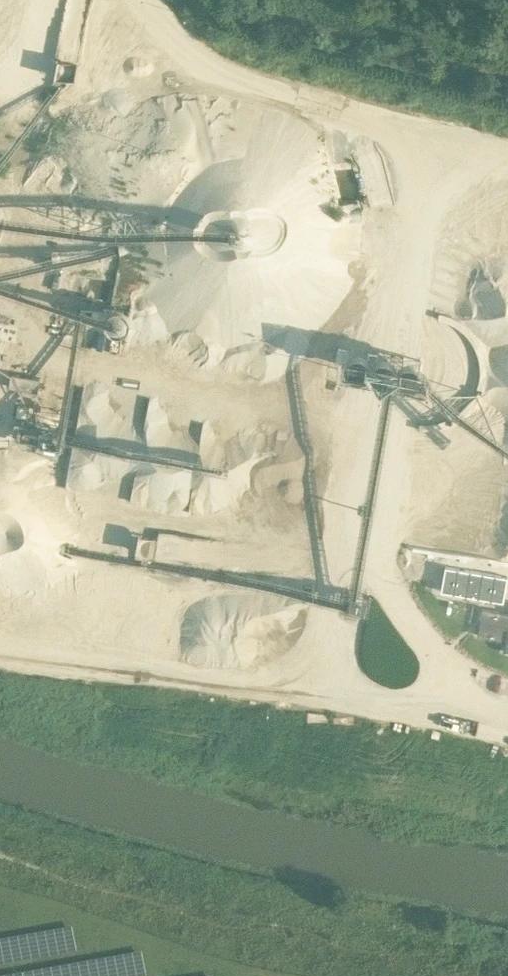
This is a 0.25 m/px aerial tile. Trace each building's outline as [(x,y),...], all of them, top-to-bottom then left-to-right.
[(445,565),(441,591),(504,602),(507,577),(507,576),(445,565)] [(484,605),(480,632),(507,636),(506,646),(507,647),(507,609),(484,605)]
